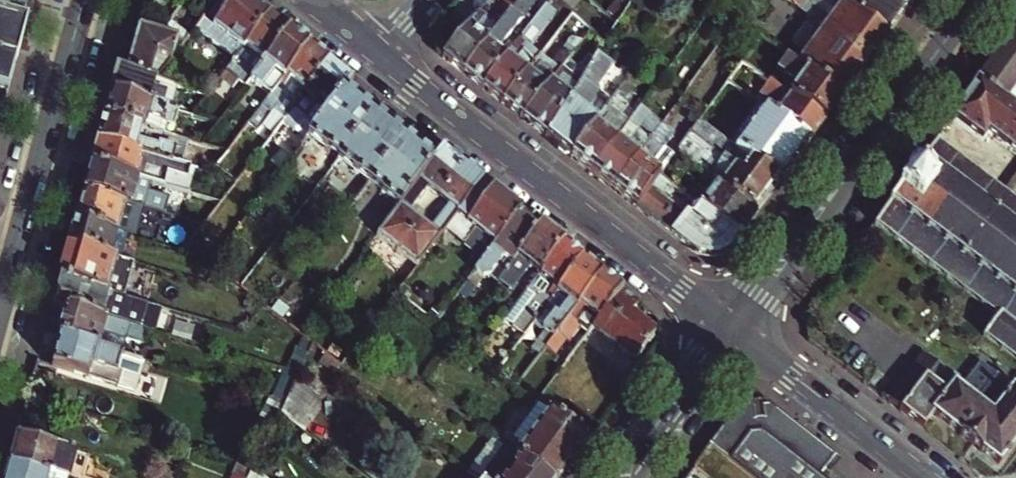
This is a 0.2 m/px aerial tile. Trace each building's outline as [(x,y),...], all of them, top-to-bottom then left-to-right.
[(34,0),(0,0),(0,16),(28,23),(34,0)] [(247,0),(218,0),(214,6),(196,30),(236,61),(269,17),(247,0)] [(473,1),(469,6),(479,14),(444,58),(464,73),(502,24),(483,10),(491,0),(472,0),(473,1)] [(502,24),(464,73),(483,88),(517,45),(509,39),(539,0),(521,0),(517,6),(502,24)] [(483,88),(503,103),(540,56),(530,48),(557,15),(554,13),(562,3),(558,0),(552,0),(517,45),(483,88)] [(483,10),(502,24),(517,6),(510,0),(491,0),(483,10)] [(562,3),(568,9),(573,3),(569,0),(558,0),(562,3)] [(836,0),(805,0),(814,7),(808,15),(815,20),(812,25),(810,24),(805,26),(793,42),(795,49),(806,56),(798,66),(842,98),(886,37),(837,1),(836,0)] [(904,13),(886,0),(838,0),(837,1),(886,37),(904,13)] [(914,0),(886,0),(904,13),(914,0)] [(28,23),(0,16),(0,91),(8,93),(28,23)] [(289,32),(269,17),(236,61),(223,78),(227,82),(231,76),(239,82),(258,58),(265,64),(289,32)] [(180,40),(159,34),(140,29),(128,72),(158,81),(190,38),(185,35),(180,40)] [(977,82),(1005,102),(1015,87),(1015,29),(977,82)] [(251,82),(271,97),(309,48),(289,32),(265,64),(251,82)] [(309,48),(271,97),(249,125),(258,132),(270,116),(281,125),(329,63),(309,48)] [(523,119),(569,60),(570,59),(560,51),(550,63),(540,56),(503,103),(523,119)] [(523,119),(547,138),(596,59),(591,56),(585,64),(580,66),(578,68),(569,60),(523,119)] [(572,157),(618,93),(629,78),(598,56),(596,59),(547,138),(572,157)] [(842,98),(798,66),(786,57),(776,70),(778,71),(798,85),(789,97),(824,123),(842,98)] [(251,82),(265,64),(258,58),(239,82),(246,88),(251,82)] [(329,63),(281,125),(273,136),(279,141),(290,128),(306,141),(342,96),(353,82),(329,63)] [(177,86),(158,81),(128,72),(118,69),(112,93),(170,109),(177,86)] [(778,71),(770,83),(789,97),(798,85),(778,71)] [(744,95),(766,111),(809,142),(824,123),(789,97),(770,83),(758,75),(755,80),(762,85),(757,92),(750,86),(744,95)] [(951,117),(982,140),(988,133),(1010,149),(985,181),(1002,194),(1015,176),(1015,110),(1005,102),(977,82),(951,117)] [(1005,102),(1015,110),(1015,87),(1005,102)] [(8,93),(0,91),(0,119),(1,119),(8,93)] [(170,109),(112,93),(105,117),(174,137),(181,112),(170,109)] [(631,102),(618,93),(572,157),(594,174),(635,116),(637,114),(627,107),(631,102)] [(338,163),(372,119),(342,96),(306,141),(325,154),(326,154),(338,163)] [(690,135),(698,140),(772,193),(809,142),(766,111),(737,149),(700,122),(690,135)] [(640,119),(635,116),(594,174),(616,191),(662,125),(645,112),(640,119)] [(177,138),(174,137),(105,117),(98,142),(181,165),(184,152),(174,149),(177,138)] [(402,143),(372,119),(338,163),(356,177),(357,175),(369,185),(402,143)] [(662,125),(616,191),(637,207),(659,177),(675,156),(679,150),(674,146),(680,139),(662,125)] [(772,193),(698,140),(688,154),(725,181),(720,189),(756,215),(772,193)] [(181,165),(98,142),(92,166),(135,178),(138,164),(168,172),(180,175),(183,165),(181,165)] [(402,143),(369,185),(356,202),(359,204),(356,208),(361,212),(376,192),(398,209),(431,166),(402,143)] [(875,224),(997,317),(983,337),(1015,363),(1015,205),(1011,201),(1002,194),(985,181),(934,143),(921,162),(919,160),(916,164),(918,166),(913,173),(911,171),(908,176),(910,177),(899,192),(897,191),(894,194),(896,196),(891,202),(889,200),(886,204),(888,206),(875,224)] [(425,192),(437,201),(463,167),(442,151),(431,166),(398,209),(385,226),(405,241),(418,224),(407,215),(425,192)] [(164,186),(168,172),(138,164),(135,178),(164,186)] [(135,178),(92,166),(84,193),(119,203),(162,214),(169,187),(164,186),(135,178)] [(375,238),(415,270),(455,218),(482,183),(463,167),(437,201),(418,224),(405,241),(385,226),(375,238)] [(1011,201),(1015,194),(1015,176),(1002,194),(1011,201)] [(637,207),(692,250),(696,252),(700,254),(707,256),(715,256),(721,255),(727,251),(730,248),(741,235),(701,207),(694,217),(688,217),(665,200),(673,187),(659,177),(637,207)] [(485,258),(521,212),(482,183),(455,218),(473,231),(465,242),(485,258)] [(701,207),(741,235),(756,215),(720,189),(717,186),(708,198),(703,195),(697,204),(701,207)] [(84,193),(76,222),(136,239),(154,244),(162,214),(119,203),(84,193)] [(506,253),(515,260),(540,227),(521,212),(485,258),(466,282),(477,290),(487,278),(484,275),(485,274),(491,273),(506,253)] [(76,222),(70,247),(129,263),(136,239),(76,222)] [(540,227),(515,260),(497,283),(502,286),(498,292),(503,296),(508,290),(513,289),(529,268),(539,275),(562,245),(540,227)] [(539,275),(504,320),(523,335),(545,307),(582,260),(562,245),(539,275)] [(129,263),(70,247),(61,280),(79,286),(121,297),(129,263)] [(539,356),(546,348),(602,276),(582,260),(545,307),(553,313),(542,329),(544,331),(531,349),(539,356)] [(579,347),(594,327),(622,291),(602,276),(546,348),(554,354),(566,340),(569,343),(571,340),(579,347)] [(124,324),(130,300),(121,297),(79,286),(61,280),(54,305),(68,309),(124,324)] [(622,291),(594,327),(636,359),(655,334),(631,315),(639,304),(622,291)] [(288,310),(278,302),(271,312),(281,320),(288,310)] [(68,309),(60,337),(126,355),(144,360),(151,332),(124,324),(68,309)] [(125,357),(126,355),(60,337),(52,367),(119,386),(123,372),(119,370),(123,357),(125,357)] [(334,374),(339,366),(308,341),(305,351),(334,374)] [(889,401),(924,428),(935,414),(1000,464),(1015,443),(1015,392),(982,366),(965,387),(923,356),(889,401)] [(288,400),(268,394),(252,448),(263,451),(270,439),(276,427),(279,428),(283,414),(288,400)] [(283,414),(304,430),(313,418),(288,399),(288,400),(283,414)] [(536,402),(534,400),(508,435),(515,440),(517,446),(521,449),(549,412),(536,402)] [(713,440),(733,455),(764,477),(840,477),(827,469),(837,455),(765,400),(740,403),(713,440)] [(573,407),(562,421),(588,440),(599,426),(573,407)] [(547,477),(560,477),(588,440),(562,421),(549,412),(521,449),(517,446),(515,440),(508,435),(501,445),(547,477)] [(56,477),(61,477),(84,477),(90,456),(17,436),(10,464),(56,477)] [(261,475),(278,445),(270,439),(263,451),(256,465),(253,469),(261,475)] [(501,445),(497,441),(486,454),(495,462),(482,477),(547,477),(501,445)] [(10,464),(6,477),(56,477),(10,464)]
